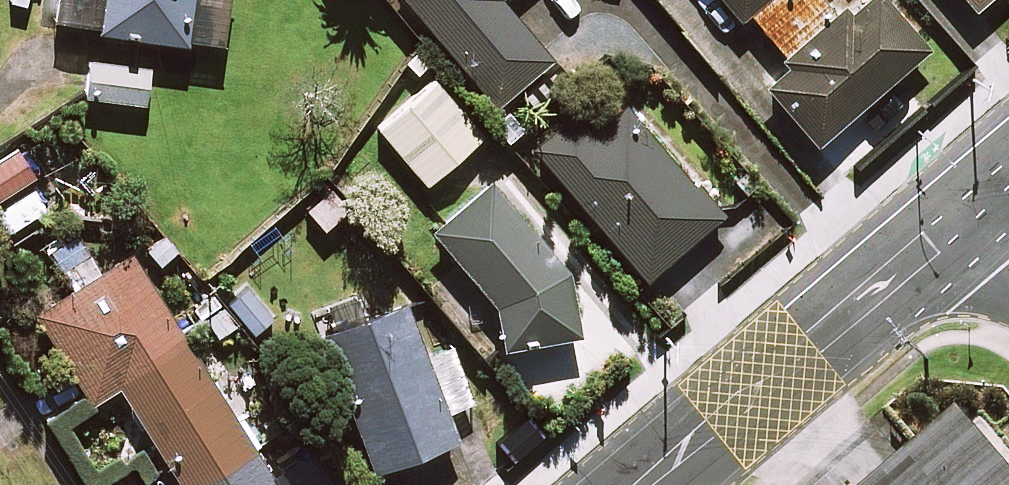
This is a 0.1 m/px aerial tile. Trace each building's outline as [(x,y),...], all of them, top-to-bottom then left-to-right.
[(52,28),(213,46),(218,0),(55,0),(52,28)] [(494,107),(550,60),(500,0),(403,0),(494,107)] [(761,46),(811,0),(718,0),(761,46)] [(888,0),(862,0),(761,86),(813,146),(929,48),(888,0)] [(983,0),(962,0),(970,10),(983,0)] [(146,69),(87,63),(84,99),(143,104),(146,69)] [(480,138),(433,83),(377,130),(424,185),(480,138)] [(718,216),(622,105),(588,134),(571,114),(531,149),(644,280),(718,216)] [(16,150),(0,160),(0,197),(16,187),(26,202),(43,191),(16,150)] [(565,275),(490,184),(430,233),(492,308),(501,350),(577,334),(565,275)] [(349,215),(329,188),(303,208),(323,234),(349,215)] [(129,254),(33,315),(90,406),(118,389),(178,484),(273,484),(129,254)] [(209,290),(191,304),(220,340),(238,326),(209,290)] [(454,440),(401,304),(318,337),(371,473),(454,440)] [(976,426),(907,484),(1008,484),(1008,464),(976,426)]
